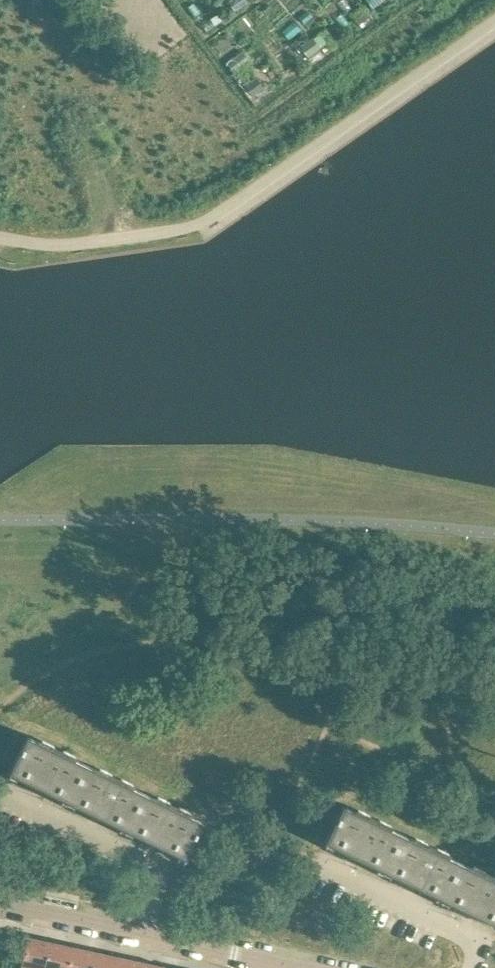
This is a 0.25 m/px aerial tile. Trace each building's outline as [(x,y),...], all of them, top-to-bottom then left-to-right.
[(41,742),(27,736),(8,774),(9,775),(11,771),(68,798),(66,802),(67,802),(69,798),(69,799),(86,764),(73,758),(75,755),(64,750),(63,750),(61,752),(53,748),(54,745),(53,745),(42,739),(41,742)] [(99,771),(86,764),(69,799),(125,826),(124,830),(125,830),(127,827),(144,793),(131,786),(133,783),(121,778),(119,781),(111,776),(112,774),(111,773),(100,767),(99,771)] [(156,799),(144,793),(127,827),(185,855),(183,859),(184,860),(203,821),(189,815),(191,812),(179,806),(177,809),(168,804),(170,802),(169,801),(158,796),(156,799)] [(356,811),(343,805),(324,843),(325,844),(327,840),(385,868),(384,872),(403,834),(389,827),(391,824),(379,819),(378,819),(377,822),(368,817),(370,815),(369,814),(358,808),(356,811)] [(436,847),(435,850),(426,846),(428,843),(427,842),(416,837),(414,840),(403,834),(384,872),(385,872),(386,869),(443,896),(442,900),(460,862),(447,856),(449,853),(437,847),(436,847)] [(494,876),(494,875),(493,878),(484,874),(486,871),(485,871),(485,870),(474,865),(472,868),(460,862),(442,900),(444,897),(494,922),(494,875),(494,876)] [(29,935),(28,935),(21,967),(22,967),(22,966),(33,967),(44,967),(50,942),(28,937),(29,935)] [(72,947),(50,942),(44,967),(68,967),(73,945),(72,947)] [(73,945),(68,967),(92,967),(95,952),(74,947),(74,945),(73,945)] [(95,952),(92,967),(116,967),(118,955),(117,957),(95,952)] [(118,955),(116,967),(139,967),(141,962),(118,957),(119,955),(118,955)]
